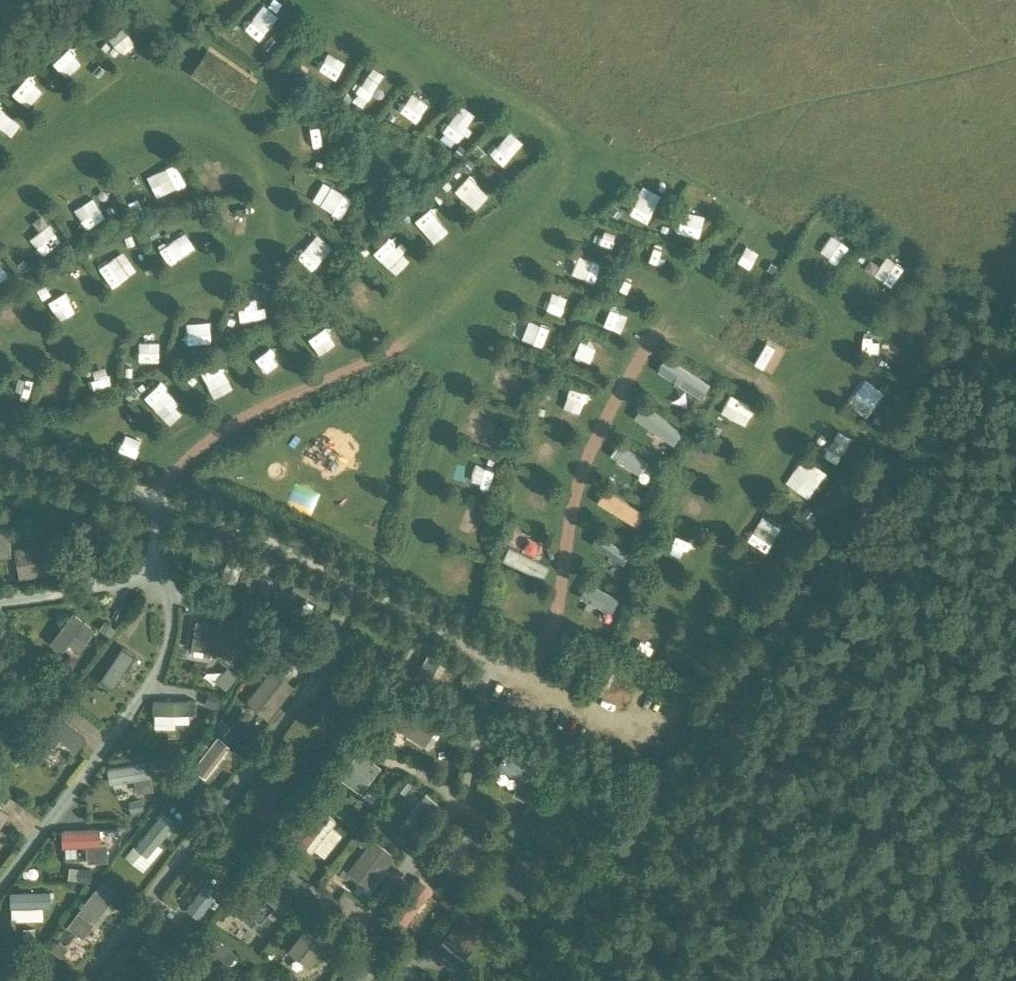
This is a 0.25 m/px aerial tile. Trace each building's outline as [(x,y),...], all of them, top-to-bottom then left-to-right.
[(239,31),(254,45),(280,15),(265,1),(239,31)] [(128,49),(121,30),(103,36),(110,55),(128,49)] [(334,76),(346,47),(327,39),(315,68),(334,76)] [(73,45),(54,54),(62,73),(82,64),(73,45)] [(190,70),(241,106),(259,81),(208,46),(190,70)] [(367,99),(385,74),(372,64),(354,89),(367,99)] [(13,89),(30,104),(45,87),(28,72),(13,89)] [(472,128),(468,124),(477,116),(464,102),(439,125),(455,143),(472,128)] [(305,131),(304,151),(327,152),(328,132),(305,131)] [(510,165),(524,150),(505,133),(491,148),(510,165)] [(172,159),(145,175),(159,199),(187,182),(172,159)] [(315,204),(335,192),(322,172),(302,184),(315,204)] [(26,223),(45,243),(58,230),(40,210),(26,223)] [(679,210),(677,231),(702,233),(704,213),(679,210)] [(420,229),(429,239),(442,229),(433,218),(420,229)] [(308,227),(297,245),(322,261),(334,242),(308,227)] [(158,244),(167,264),(196,250),(187,230),(158,244)] [(834,233),(820,248),(836,262),(850,246),(834,233)] [(748,265),(756,249),(744,244),(737,259),(748,265)] [(125,248),(97,262),(108,286),(137,272),(125,248)] [(892,286),(904,268),(887,256),(874,274),(892,286)] [(622,275),(617,286),(637,297),(643,286),(622,275)] [(548,277),(540,298),(570,309),(578,288),(548,277)] [(58,283),(44,291),(59,319),(74,311),(58,283)] [(191,336),(209,336),(210,308),(192,307),(191,336)] [(607,315),(601,325),(624,337),(629,327),(607,315)] [(152,354),(152,332),(131,331),(131,353),(152,354)] [(886,338),(878,357),(902,367),(910,349),(886,338)] [(701,398),(710,383),(666,356),(657,371),(701,398)] [(198,376),(210,396),(225,386),(213,367),(198,376)] [(511,396),(520,377),(500,367),(490,387),(511,396)] [(152,399),(174,424),(190,409),(168,384),(152,399)] [(868,388),(857,405),(878,418),(889,400),(868,388)] [(728,392),(719,410),(749,424),(757,405),(728,392)] [(682,431),(642,404),(633,417),(673,444),(682,431)] [(639,473),(647,460),(619,441),(610,454),(639,473)] [(787,484),(809,495),(815,481),(826,487),(834,471),(801,454),(787,484)] [(471,489),(478,472),(461,465),(454,482),(471,489)] [(645,513),(605,489),(597,502),(637,526),(645,513)] [(694,491),(683,518),(700,525),(711,498),(694,491)] [(766,540),(782,551),(797,530),(781,518),(766,540)] [(11,554),(11,525),(0,525),(0,554),(11,554)] [(630,552),(598,531),(591,543),(623,563),(630,552)] [(14,546),(19,576),(64,568),(59,538),(14,546)] [(542,578),(548,565),(507,546),(501,559),(542,578)] [(739,564),(724,588),(742,599),(757,575),(739,564)] [(619,597),(588,581),(580,596),(611,612),(619,597)] [(51,640),(62,648),(70,637),(82,646),(95,628),(72,611),(51,640)] [(235,628),(235,625),(196,618),(191,646),(231,652),(233,641),(245,643),(248,630),(235,628)] [(99,628),(105,633),(110,626),(104,621),(99,628)] [(648,629),(636,646),(652,658),(664,641),(648,629)] [(99,678),(113,687),(137,651),(124,642),(99,678)] [(456,657),(446,651),(433,644),(412,680),(425,687),(427,683),(440,662),(446,665),(450,667),(456,657)] [(265,668),(273,657),(263,649),(254,660),(265,668)] [(226,665),(214,679),(225,689),(237,674),(226,665)] [(246,700),(266,717),(293,684),(274,668),(246,700)] [(340,681),(319,707),(339,724),(360,697),(340,681)] [(218,695),(208,691),(203,704),(214,707),(218,695)] [(384,718),(425,744),(441,720),(400,693),(384,718)] [(66,718),(75,707),(63,698),(55,709),(66,718)] [(153,712),(196,712),(196,698),(153,698),(153,712)] [(28,749),(42,759),(59,735),(77,748),(87,734),(56,711),(28,749)] [(222,733),(230,724),(221,717),(213,726),(222,733)] [(204,777),(229,745),(216,735),(208,746),(204,743),(199,750),(202,753),(191,767),(204,777)] [(363,736),(356,745),(366,753),(373,743),(363,736)] [(541,769),(504,750),(496,766),(520,778),(512,793),(523,799),(531,783),(533,784),(541,769)] [(552,757),(551,756),(543,751),(541,750),(537,758),(548,764),(552,757)] [(339,779),(355,793),(377,765),(361,752),(339,779)] [(147,759),(105,766),(107,782),(133,778),(135,791),(152,789),(147,759)] [(247,806),(268,821),(291,788),(270,773),(247,806)] [(404,793),(412,783),(403,777),(395,787),(404,793)] [(411,836),(437,804),(412,784),(402,797),(413,806),(398,825),(411,836)] [(143,808),(141,798),(127,801),(129,811),(143,808)] [(9,812),(0,806),(0,824),(9,812)] [(331,826),(336,819),(323,809),(297,842),(310,852),(313,848),(323,856),(341,833),(331,826)] [(174,822),(161,812),(133,845),(132,844),(123,854),(142,870),(161,847),(156,843),(174,822)] [(448,866),(474,833),(461,822),(435,856),(448,866)] [(60,844),(97,844),(97,829),(60,829),(60,844)] [(348,867),(371,885),(395,855),(372,837),(348,867)] [(500,882),(522,897),(541,869),(519,854),(500,882)] [(92,867),(79,866),(77,880),(91,881),(92,867)] [(404,898),(422,912),(444,883),(426,869),(404,898)] [(261,872),(233,906),(247,918),(263,898),(279,911),(291,896),(261,872)] [(73,910),(85,920),(107,896),(95,885),(73,910)] [(18,889),(19,903),(54,901),(53,886),(18,889)] [(188,914),(198,921),(216,897),(206,889),(188,914)] [(446,936),(468,953),(493,921),(471,904),(446,936)] [(288,949),(310,967),(338,931),(315,914),(288,949)] [(35,938),(35,927),(23,927),(23,939),(35,938)] [(133,951),(146,961),(151,955),(158,960),(168,948),(148,932),(133,951)] [(189,965),(201,974),(216,954),(229,963),(238,952),(213,933),(189,965)] [(339,980),(364,980),(374,968),(357,956),(339,980)] [(40,974),(30,967),(20,980),(35,980),(40,974)]
